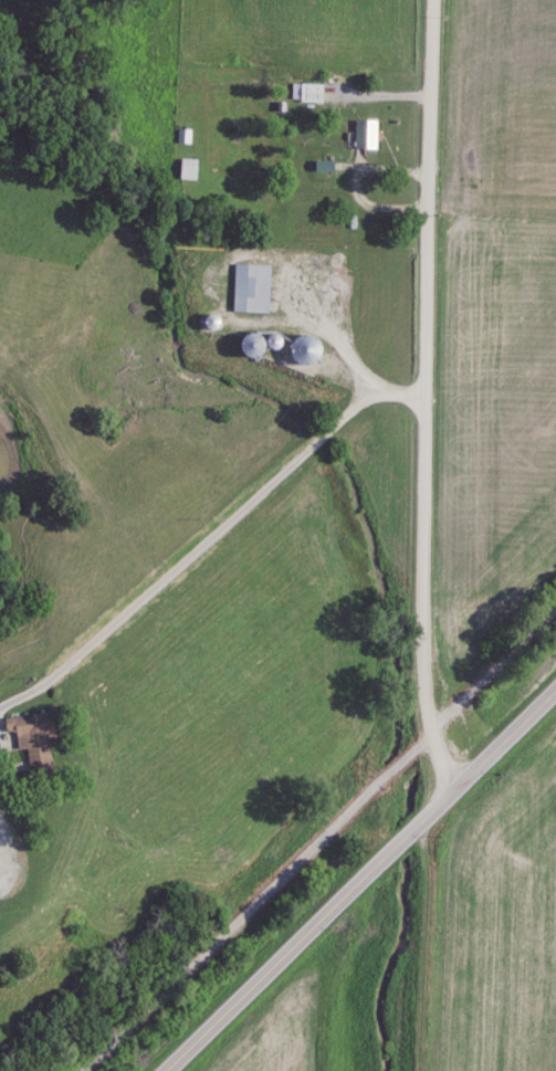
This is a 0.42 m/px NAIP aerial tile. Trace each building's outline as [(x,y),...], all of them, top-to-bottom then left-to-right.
[(290,103),(322,103),(322,86),(290,86),(290,103)] [(353,150),(375,150),(375,122),(353,122),(353,150)] [(176,133),(176,144),(187,144),(187,133),(176,133)] [(194,161),(177,161),(177,181),(194,181),(194,161)] [(266,266),(231,265),(231,315),(266,315),(266,266)] [(8,718),(16,772),(48,768),(44,740),(53,739),(50,722),(44,723),(43,713),(8,718)]
